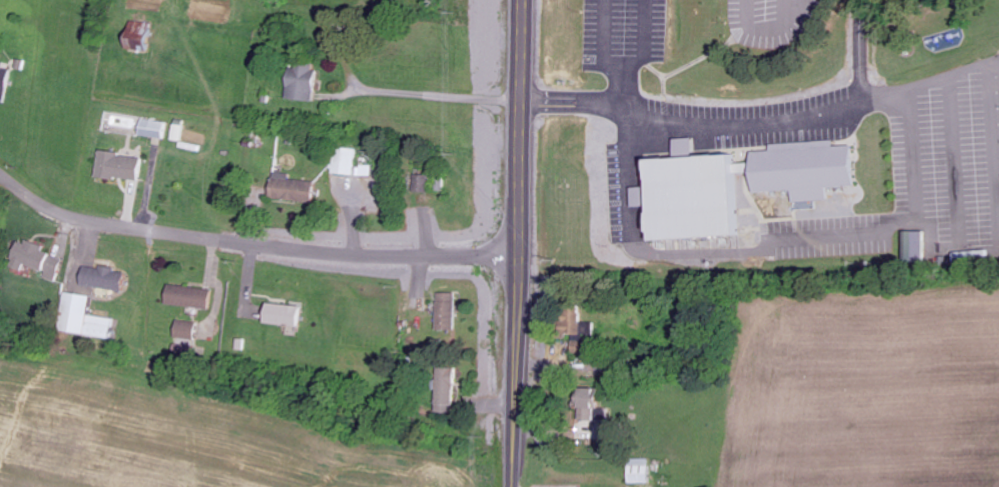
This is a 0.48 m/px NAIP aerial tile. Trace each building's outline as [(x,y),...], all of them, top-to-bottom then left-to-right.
[(156,22),(133,21),(132,48),(155,49),(156,22)] [(8,101),(13,72),(6,70),(7,63),(0,62),(0,99),(8,101)] [(321,66),(298,66),(297,98),(320,99),(321,66)] [(168,122),(145,121),(144,136),(167,137),(168,122)] [(699,138),(679,139),(680,158),(700,157),(699,138)] [(758,152),(760,193),(799,191),(799,202),(835,201),(834,188),(865,187),(864,142),(776,146),(776,151),(758,152)] [(357,175),(358,149),(340,148),(339,161),(333,161),(333,174),(357,175)] [(105,176),(146,177),(146,163),(142,163),(143,155),(106,154),(105,176)] [(750,236),(746,155),(659,160),(661,186),(636,187),(637,207),(662,206),(664,240),(750,236)] [(318,202),(319,181),(291,180),(292,174),(276,173),(275,199),(318,202)] [(432,193),(432,175),(416,174),(416,192),(432,193)] [(929,232),(910,232),(910,250),(907,250),(907,263),(929,263),(929,232)] [(59,282),(67,259),(49,253),(51,247),(29,239),(20,268),(29,271),(31,265),(48,271),(46,278),(59,282)] [(129,292),(132,271),(104,267),(104,268),(88,266),(85,286),(129,292)] [(170,305),(213,309),(215,290),(172,285),(170,305)] [(114,338),(117,319),(94,316),(96,296),(71,292),(66,332),(114,338)] [(443,329),(459,330),(459,294),(444,294),(443,329)] [(307,306),(274,305),(273,323),(306,324),(307,306)] [(599,323),(585,323),(585,317),(572,317),(572,335),(577,335),(577,367),(605,367),(605,341),(599,341),(599,323)] [(177,337),(199,340),(201,324),(179,321),(177,337)] [(440,413),(460,414),(461,368),(442,368),(440,413)] [(620,441),(622,423),(610,421),(612,409),(603,408),(606,390),(588,387),(584,420),(592,421),(590,438),(620,441)]
